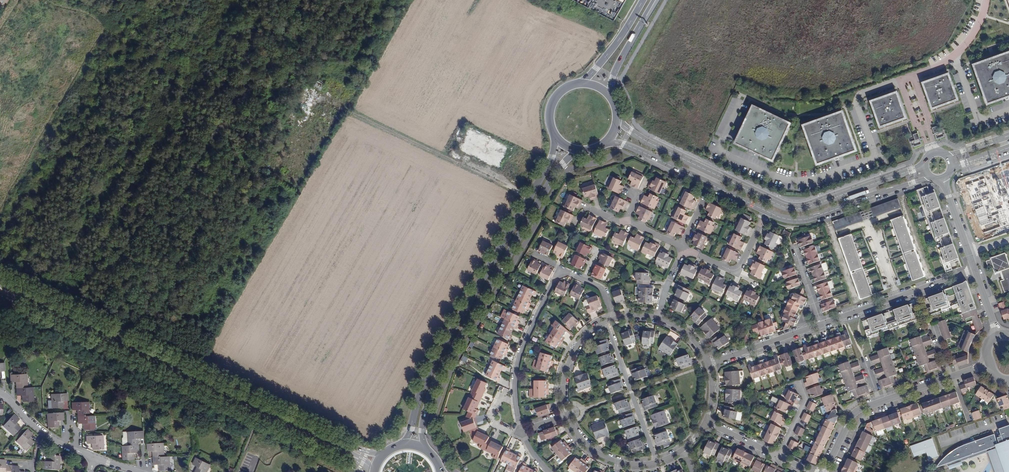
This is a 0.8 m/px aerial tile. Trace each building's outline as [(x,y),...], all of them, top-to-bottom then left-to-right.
[(582,6),(589,9),(593,0),(584,0),(582,6)] [(595,0),(593,0),(589,9),(596,13),(601,3),(595,0)] [(974,65),(988,104),(1006,98),(1007,100),(1008,99),(1008,53),(998,56),(999,57),(996,58),(992,60),(989,61),(989,60),(974,65)] [(923,83),(933,110),(958,101),(949,74),(938,78),(938,79),(934,81),(934,80),(923,83)] [(326,80),(322,77),(315,88),(320,91),(326,80)] [(881,98),(870,101),(879,128),(906,119),(897,93),(885,97),(885,98),(881,99),(881,98)] [(790,124),(751,106),(733,145),(772,163),(790,124)] [(818,120),(804,126),(817,165),(835,159),(836,161),(840,159),(839,157),(857,151),(843,112),(828,117),(828,118),(826,119),(821,120),(819,121),(818,120)] [(509,147),(468,128),(458,151),(499,170),(509,147)] [(631,185),(638,188),(643,175),(635,171),(634,173),(630,171),(627,178),(632,180),(631,181),(632,182),(631,185)] [(971,195),(985,191),(978,172),(965,177),(971,195)] [(623,188),(620,186),(621,185),(620,184),(622,181),(615,177),(613,180),(611,180),(607,188),(620,194),(623,188)] [(654,181),(653,183),(651,182),(648,188),(659,194),(663,186),(664,187),(667,182),(658,177),(656,182),(654,181)] [(585,197),(589,195),(590,197),(592,197),(593,198),(599,196),(595,184),(587,187),(587,185),(582,187),(585,197)] [(922,200),(921,198),(930,195),(929,194),(925,195),(923,189),(917,191),(921,200),(922,200)] [(683,195),(685,196),(681,204),(692,209),(696,202),(694,201),(695,199),(694,199),(695,195),(686,191),(683,195)] [(651,193),(649,197),(648,196),(647,198),(644,197),(641,203),(654,209),(658,201),(656,200),(658,197),(651,193)] [(582,200),(571,194),(567,202),(566,201),(564,206),(573,210),(575,206),(577,207),(578,205),(579,206),(582,200)] [(935,194),(930,195),(921,198),(922,200),(921,200),(925,213),(935,209),(940,207),(935,194)] [(625,200),(617,196),(613,203),(612,203),(610,208),(619,212),(621,208),(623,209),(624,207),(625,208),(628,202),(625,200)] [(871,209),(873,217),(900,207),(898,199),(871,209)] [(707,208),(710,209),(709,212),(710,212),(708,215),(715,219),(717,215),(718,216),(722,208),(710,202),(707,208)] [(637,212),(640,213),(639,215),(640,216),(639,218),(646,222),(647,219),(648,220),(652,212),(640,206),(637,212)] [(676,209),(672,218),(685,224),(688,218),(685,216),(686,215),(685,214),(687,211),(680,207),(678,210),(676,209)] [(570,221),(574,215),(562,209),(559,217),(557,216),(555,221),(564,225),(566,221),(568,222),(569,221),(570,221)] [(864,221),(874,217),(873,217),(871,209),(861,212),(864,220),(864,221)] [(938,220),(934,221),(931,213),(935,211),(935,209),(925,213),(930,226),(931,225),(931,224),(939,221),(938,220)] [(864,220),(861,212),(833,222),(836,229),(864,220)] [(591,215),(589,219),(588,218),(587,219),(584,217),(581,224),(583,225),(583,227),(591,231),(597,218),(591,215)] [(913,281),(925,277),(916,251),(912,252),(911,250),(915,249),(904,216),(891,220),(894,226),(895,225),(896,228),(894,228),(897,234),(898,234),(899,236),(897,237),(899,242),(901,242),(902,244),(900,245),(902,251),(904,250),(905,252),(903,253),(906,261),(908,260),(909,263),(907,263),(909,269),(911,269),(912,271),(910,272),(913,281)] [(739,222),(740,223),(736,230),(748,236),(751,229),(749,229),(750,227),(748,226),(751,222),(741,217),(739,222)] [(710,234),(714,226),(712,225),(714,222),(707,219),(705,222),(704,222),(703,223),(700,222),(697,228),(710,234)] [(944,235),(949,233),(944,219),(939,221),(931,224),(931,225),(930,226),(934,238),(944,235)] [(610,229),(606,227),(604,226),(606,223),(600,220),(594,233),(602,236),(603,235),(606,236),(610,229)] [(677,233),(678,231),(681,233),(684,227),(671,221),(667,228),(669,229),(668,232),(675,236),(676,232),(677,233)] [(765,239),(767,239),(765,244),(774,248),(777,244),(776,243),(779,235),(768,230),(765,236),(766,237),(765,239)] [(623,231),(621,234),(619,233),(619,234),(615,232),(612,239),(616,241),(615,242),(623,246),(629,233),(623,231)] [(694,238),(693,240),(695,241),(693,244),(702,249),(704,244),(703,244),(707,236),(696,231),(693,237),(694,238)] [(744,244),(741,243),(741,241),(740,241),(742,237),(735,233),(733,237),(732,236),(728,244),(741,250),(744,244)] [(854,240),(852,234),(839,239),(851,272),(855,270),(855,272),(851,273),(860,299),(873,295),(870,286),(868,286),(867,284),(869,283),(867,277),(865,278),(864,275),(866,275),(863,267),(861,268),(861,265),(862,265),(860,259),(859,260),(858,257),(859,256),(857,251),(856,252),(855,249),(856,248),(854,243),(853,243),(852,241),(854,240)] [(639,235),(637,238),(635,237),(635,238),(631,236),(628,244),(631,245),(630,247),(638,251),(645,238),(639,235)] [(947,245),(943,246),(940,238),(944,237),(944,235),(934,238),(939,251),(940,251),(940,250),(948,247),(947,245)] [(806,237),(803,238),(798,240),(800,243),(798,244),(799,247),(813,243),(812,242),(813,241),(811,237),(810,237),(810,236),(806,237)] [(544,241),(539,250),(549,255),(553,246),(544,241)] [(559,256),(563,258),(568,247),(569,246),(560,241),(557,247),(556,246),(554,250),(555,250),(555,252),(558,253),(560,254),(559,256)] [(593,248),(582,242),(577,252),(586,256),(588,253),(589,250),(591,251),(593,248)] [(654,242),(653,243),(651,242),(650,244),(646,242),(642,251),(647,254),(647,253),(655,256),(660,245),(654,242)] [(757,251),(761,253),(760,255),(761,255),(759,259),(766,262),(768,259),(769,260),(773,252),(760,245),(757,251)] [(953,245),(948,247),(940,250),(940,251),(939,251),(943,264),(953,261),(959,259),(953,245)] [(806,257),(817,254),(815,246),(801,251),(802,254),(805,253),(806,257)] [(736,259),(739,254),(726,247),(722,255),(724,256),(722,259),(730,262),(731,259),(732,260),(733,258),(736,259)] [(663,266),(668,268),(673,258),(669,257),(670,255),(668,254),(669,253),(662,249),(656,261),(664,264),(663,266)] [(609,266),(613,257),(602,252),(601,255),(600,256),(602,257),(601,259),(600,262),(609,266)] [(986,261),(988,268),(993,266),(994,270),(995,270),(999,272),(1000,272),(1001,271),(1004,280),(1000,281),(1004,293),(1008,291),(1008,264),(1006,256),(1007,255),(1005,254),(1005,253),(1004,253),(1003,253),(1002,254),(990,258),(991,260),(986,261)] [(817,254),(806,257),(807,261),(805,262),(806,265),(820,260),(817,254)] [(573,265),(582,269),(587,260),(578,255),(573,265)] [(542,265),(538,263),(536,262),(537,260),(533,259),(528,270),(537,274),(542,265)] [(751,269),(753,270),(751,274),(760,279),(763,274),(761,273),(765,266),(753,260),(750,266),(752,267),(751,269)] [(946,272),(952,270),(950,264),(954,263),(953,261),(943,264),(946,272)] [(825,262),(821,264),(807,268),(811,271),(812,275),(824,271),(827,270),(825,262)] [(553,270),(550,269),(548,268),(549,266),(545,264),(540,275),(549,279),(553,270)] [(686,274),(693,278),(699,267),(692,264),(692,265),(690,264),(689,266),(685,264),(681,274),(685,276),(686,274)] [(606,269),(597,265),(593,274),(602,279),(606,269)] [(705,282),(709,284),(714,274),(710,272),(710,271),(709,270),(709,268),(703,266),(698,277),(705,281),(705,282)] [(789,277),(792,276),(798,273),(797,270),(796,271),(794,267),(790,269),(787,270),(783,271),(783,273),(782,273),(784,278),(785,277),(785,278),(789,277)] [(826,278),(824,271),(812,275),(814,279),(811,280),(812,283),(826,278)] [(649,281),(649,273),(645,273),(637,272),(636,280),(638,280),(637,284),(650,284),(650,281),(649,281)] [(723,293),(727,286),(723,284),(723,283),(722,282),(723,279),(717,276),(711,289),(720,293),(720,291),(723,293)] [(789,288),(789,289),(802,284),(801,281),(799,282),(798,278),(794,280),(791,281),(787,282),(787,283),(786,283),(788,288),(789,288)] [(831,280),(828,281),(813,286),(815,290),(818,289),(819,293),(830,289),(834,287),(831,280)] [(564,283),(561,281),(556,292),(565,296),(571,284),(567,283),(566,284),(564,283)] [(963,313),(971,310),(977,309),(975,305),(974,305),(967,281),(956,285),(963,305),(961,306),(963,313)] [(738,286),(732,283),(726,294),(734,298),(733,299),(738,301),(742,292),(738,290),(739,288),(737,287),(738,286)] [(582,287),(576,284),(571,295),(580,299),(586,287),(583,286),(582,287)] [(520,293),(531,298),(533,294),(535,295),(536,291),(524,285),(520,293)] [(678,288),(675,295),(687,300),(690,293),(689,293),(690,290),(679,285),(677,288),(678,288)] [(963,305),(956,285),(944,290),(945,292),(946,297),(956,293),(961,306),(963,305)] [(754,306),(759,296),(755,294),(756,292),(754,292),(755,290),(749,287),(743,299),(750,302),(750,303),(754,306)] [(622,303),(625,302),(621,289),(613,292),(617,303),(620,302),(620,301),(621,300),(622,303)] [(833,296),(830,289),(819,293),(820,296),(817,297),(819,301),(825,299),(828,297),(833,296)] [(793,298),(792,299),(804,305),(805,306),(807,302),(805,301),(807,298),(802,296),(800,295),(795,292),(792,298),(793,298)] [(929,298),(931,303),(934,312),(946,308),(946,306),(948,305),(946,297),(945,292),(929,298)] [(520,293),(517,300),(529,306),(531,303),(529,302),(531,298),(520,293)] [(599,294),(589,298),(586,299),(586,300),(587,304),(590,311),(597,309),(597,307),(599,306),(602,305),(599,294)] [(652,295),(639,295),(639,302),(652,303),(653,299),(651,298),(652,295)] [(672,304),(670,307),(681,313),(685,304),(673,299),(671,302),(674,303),(673,304),(672,304)] [(804,305),(792,299),(790,299),(787,305),(797,310),(799,306),(802,308),(804,305)] [(528,310),(529,306),(517,300),(513,308),(524,313),(526,309),(528,310)] [(822,311),(836,307),(835,306),(836,306),(834,301),(833,300),(829,301),(826,302),(821,304),(823,307),(821,308),(822,311)] [(928,314),(934,312),(931,303),(929,303),(930,307),(926,308),(928,314)] [(785,313),(797,319),(799,315),(796,314),(797,310),(787,305),(783,313),(785,313)] [(910,310),(908,305),(894,310),(896,315),(899,325),(911,321),(910,319),(913,318),(910,310)] [(1006,305),(999,308),(1004,320),(1007,319),(1008,319),(1008,309),(1006,305)] [(699,306),(696,309),(690,316),(696,321),(695,322),(698,325),(707,315),(704,313),(705,312),(699,306)] [(919,317),(917,312),(913,313),(912,309),(910,310),(913,318),(913,320),(919,317)] [(972,312),(971,310),(963,313),(967,323),(973,321),(977,330),(976,331),(975,332),(974,333),(974,334),(964,331),(957,348),(966,351),(966,352),(966,353),(966,355),(956,359),(955,356),(950,357),(953,364),(957,363),(958,362),(959,366),(963,365),(969,363),(968,360),(968,358),(968,356),(968,354),(969,351),(969,349),(970,346),(971,344),(972,342),(973,339),(974,337),(976,335),(978,333),(980,331),(982,329),(983,328),(980,318),(979,318),(978,314),(979,314),(977,310),(972,312)] [(505,319),(518,325),(520,322),(518,321),(520,316),(509,311),(505,319)] [(580,322),(571,312),(564,320),(571,328),(574,325),(576,323),(577,325),(580,322)] [(797,319),(785,313),(785,314),(784,314),(782,319),(783,319),(782,320),(787,323),(789,324),(794,326),(795,322),(797,323),(798,320),(797,319)] [(869,319),(870,324),(874,334),(885,330),(885,328),(887,327),(884,319),(882,314),(869,319)] [(894,316),(895,319),(887,322),(886,318),(884,319),(887,327),(888,329),(899,325),(896,315),(894,316)] [(720,328),(711,318),(701,327),(703,330),(704,329),(706,330),(705,332),(709,337),(720,328)] [(518,325),(505,319),(502,326),(512,331),(514,327),(516,328),(518,325)] [(766,321),(765,321),(770,335),(773,334),(772,332),(776,331),(774,326),(773,323),(772,319),(770,319),(766,320),(766,321)] [(944,340),(951,338),(945,320),(938,322),(944,340)] [(770,335),(765,321),(763,322),(763,321),(759,323),(759,324),(757,324),(759,328),(760,331),(762,336),(765,335),(766,336),(770,335)] [(866,330),(868,336),(874,334),(870,324),(868,325),(870,329),(866,330)] [(510,336),(512,331),(502,326),(498,334),(511,340),(512,337),(510,336)] [(551,334),(563,342),(565,339),(563,338),(566,334),(555,327),(551,334)] [(629,331),(622,333),(626,345),(633,343),(633,342),(636,341),(632,329),(629,330),(629,331)] [(845,334),(841,336),(845,346),(852,344),(847,330),(844,331),(845,334)] [(652,332),(644,331),(643,344),(650,345),(651,343),(654,344),(655,331),(652,331),(652,332)] [(714,342),(719,349),(729,342),(725,335),(724,336),(722,333),(711,339),(713,343),(714,342)] [(838,349),(845,346),(841,336),(840,333),(837,334),(838,337),(834,338),(838,349)] [(561,345),(563,342),(551,334),(546,341),(556,348),(559,344),(561,345)] [(667,336),(659,348),(670,355),(678,344),(672,339),(671,341),(669,340),(670,338),(667,336)] [(838,349),(834,338),(830,339),(829,336),(825,338),(831,352),(838,349)] [(921,336),(910,340),(919,366),(924,364),(927,373),(935,371),(941,368),(938,360),(930,362),(929,361),(929,360),(937,357),(934,350),(926,352),(926,351),(925,348),(925,347),(933,344),(930,336),(922,339),(921,338),(921,336)] [(819,343),(823,354),(831,352),(825,338),(822,339),(823,342),(819,343)] [(494,347),(507,353),(509,349),(507,348),(509,344),(498,339),(494,347)] [(608,342),(607,339),(595,343),(596,346),(595,347),(598,354),(610,350),(607,343),(608,342)] [(816,357),(823,354),(819,343),(818,340),(815,342),(816,345),(812,346),(816,357)] [(816,357),(812,346),(808,347),(807,344),(804,345),(806,352),(807,354),(809,359),(816,357)] [(506,356),(507,353),(494,347),(491,354),(502,359),(504,355),(506,356)] [(796,348),(793,349),(798,363),(799,362),(799,363),(804,361),(805,360),(803,355),(802,353),(800,348),(797,349),(796,348)] [(892,376),(897,374),(888,348),(877,351),(878,353),(879,355),(870,358),(873,365),(881,362),(881,364),(882,366),(883,368),(875,371),(877,378),(885,375),(886,376),(886,378),(878,381),(881,389),(890,387),(895,385),(892,376)] [(792,365),(793,364),(788,351),(784,352),(785,353),(781,355),(783,360),(784,362),(786,367),(787,366),(787,367),(792,365)] [(539,361),(552,365),(554,361),(552,360),(553,356),(541,352),(539,361)] [(600,357),(603,366),(615,361),(613,357),(611,358),(610,357),(610,353),(600,357)] [(691,361),(688,355),(677,359),(679,366),(680,365),(681,369),(693,364),(692,361),(691,361)] [(775,359),(771,360),(775,371),(782,368),(781,363),(780,361),(778,355),(774,356),(775,359)] [(775,371),(771,360),(767,362),(766,359),(762,360),(768,374),(775,371)] [(493,360),(489,368),(500,373),(502,369),(504,370),(505,366),(493,360)] [(768,374),(762,360),(759,361),(760,364),(756,365),(760,376),(768,374)] [(552,368),(552,365),(539,361),(537,369),(548,372),(550,368),(552,368)] [(863,375),(855,377),(854,376),(854,373),(853,372),(861,369),(859,362),(851,365),(850,363),(849,361),(843,363),(839,365),(848,391),(853,390),(856,399),(862,397),(870,394),(867,385),(859,388),(858,386),(858,385),(866,382),(863,375)] [(753,379),(760,376),(756,365),(753,367),(752,363),(748,365),(753,379)] [(606,377),(607,376),(608,379),(620,375),(619,371),(617,372),(615,365),(603,369),(606,377)] [(647,376),(645,369),(644,369),(643,366),(631,370),(632,374),(633,373),(635,380),(647,376)] [(500,373),(489,368),(485,375),(498,381),(500,378),(498,377),(500,373)] [(735,384),(740,384),(739,371),(725,372),(725,376),(727,376),(727,378),(725,378),(726,385),(729,385),(729,387),(733,387),(733,385),(735,384)] [(575,377),(579,390),(592,386),(592,385),(588,372),(584,374),(584,375),(582,376),(582,374),(575,377)] [(806,386),(819,382),(818,378),(820,378),(818,372),(814,374),(806,377),(807,380),(808,380),(808,381),(805,382),(806,386)] [(25,375),(9,376),(9,383),(14,383),(15,397),(21,396),(21,403),(32,402),(31,388),(26,388),(25,375)] [(976,384),(974,377),(964,380),(965,384),(959,386),(962,393),(967,391),(966,388),(976,384)] [(473,390),(471,394),(480,399),(484,391),(483,391),(487,382),(479,378),(474,386),(473,385),(471,389),(472,389),(473,390)] [(609,386),(612,393),(624,389),(621,382),(622,382),(621,378),(609,382),(610,385),(609,386)] [(535,381),(535,390),(549,390),(549,385),(547,385),(547,381),(535,381)] [(808,393),(812,392),(813,393),(812,394),(813,397),(825,393),(823,388),(821,389),(820,385),(807,390),(808,393)] [(976,394),(982,398),(987,390),(981,386),(976,394)] [(737,403),(740,403),(741,389),(727,388),(726,396),(728,396),(728,398),(726,398),(726,402),(731,403),(732,403),(732,405),(737,406),(737,403)] [(785,394),(787,395),(785,399),(794,403),(797,404),(799,400),(796,399),(797,398),(797,397),(799,395),(788,389),(785,394)] [(987,390),(982,398),(988,403),(994,394),(987,390)] [(950,391),(947,392),(951,405),(960,402),(956,392),(953,393),(951,393),(950,391)] [(951,405),(947,392),(943,394),(944,396),(942,397),(939,398),(943,408),(951,405)] [(66,394),(50,395),(50,401),(46,401),(47,409),(47,410),(51,410),(50,409),(61,408),(61,404),(61,402),(66,402),(66,394)] [(478,406),(480,399),(471,394),(469,397),(468,397),(467,396),(465,400),(466,401),(463,409),(464,409),(469,411),(476,415),(477,414),(479,410),(476,409),(477,408),(475,407),(477,405),(478,406)] [(824,405),(834,402),(831,394),(822,398),(824,405)] [(654,395),(642,399),(645,406),(644,407),(645,410),(657,406),(656,403),(657,402),(654,395)] [(1008,408),(1008,400),(1007,395),(998,398),(997,398),(1000,407),(1003,406),(1005,410),(1008,408)] [(933,397),(930,398),(934,411),(943,408),(939,398),(936,399),(934,400),(933,397)] [(934,411),(930,398),(926,400),(927,402),(925,403),(922,404),(925,414),(934,411)] [(619,410),(620,413),(632,409),(631,405),(629,406),(627,399),(615,403),(618,410),(619,410)] [(787,410),(787,409),(787,408),(791,409),(793,406),(780,400),(779,403),(777,403),(775,407),(786,412),(787,410)] [(88,402),(72,402),(73,410),(78,410),(78,416),(78,424),(84,423),(84,430),(94,429),(94,416),(89,416),(88,402)] [(836,409),(834,402),(824,405),(827,412),(832,410),(836,409)] [(913,404),(909,406),(913,418),(919,416),(918,414),(921,413),(918,403),(913,405),(913,404)] [(551,407),(549,404),(536,409),(539,417),(550,413),(549,408),(551,407)] [(724,409),(725,409),(724,416),(736,419),(738,412),(737,411),(737,408),(725,405),(724,409)] [(913,418),(909,406),(900,409),(904,419),(906,418),(907,420),(913,418)] [(838,413),(836,409),(832,410),(828,420),(835,423),(839,416),(836,414),(836,413),(838,413)] [(654,418),(655,420),(653,421),(656,428),(669,423),(664,410),(651,415),(652,419),(654,418)] [(785,422),(782,420),(782,419),(783,418),(784,416),(774,410),(771,415),(773,416),(771,419),(783,425),(785,422)] [(892,414),(889,416),(893,426),(902,422),(899,416),(898,413),(897,410),(891,412),(892,414)] [(475,418),(476,415),(469,411),(467,416),(466,415),(465,417),(466,420),(460,422),(463,432),(464,432),(469,430),(470,430),(477,427),(476,424),(475,422),(477,421),(475,418)] [(63,412),(47,413),(48,427),(59,427),(58,420),(64,420),(63,412)] [(621,420),(624,427),(636,423),(633,416),(634,415),(633,412),(621,416),(622,419),(621,420)] [(20,420),(14,414),(3,426),(14,436),(21,428),(16,424),(20,420)] [(884,429),(893,426),(889,416),(886,417),(885,414),(884,415),(880,416),(884,429)] [(883,429),(884,429),(880,416),(876,417),(877,420),(876,420),(873,421),(876,432),(877,431),(879,435),(885,433),(883,429)] [(832,430),(835,423),(828,420),(826,419),(823,426),(832,430)] [(610,435),(606,423),(593,427),(597,439),(604,437),(604,435),(605,435),(606,436),(610,435)] [(766,431),(778,437),(780,433),(782,428),(772,424),(771,426),(769,425),(766,431)] [(997,437),(1000,444),(998,445),(994,434),(974,440),(974,439),(969,440),(970,442),(962,445),(961,445),(958,447),(956,447),(954,449),(952,450),(951,451),(949,452),(947,454),(945,455),(944,457),(943,458),(946,464),(946,467),(961,462),(989,452),(996,471),(1008,471),(1008,424),(999,428),(999,431),(1001,436),(999,437),(997,437)] [(626,430),(629,439),(640,435),(640,431),(637,432),(637,430),(639,429),(638,426),(626,430)] [(820,433),(829,437),(832,430),(823,426),(820,433)] [(484,449),(489,437),(481,433),(482,432),(479,430),(477,427),(470,430),(471,434),(470,435),(471,436),(474,438),(472,442),(476,443),(476,442),(479,444),(479,445),(477,448),(483,450),(484,449)] [(545,431),(547,438),(560,434),(559,430),(557,431),(556,427),(545,431)] [(33,434),(27,430),(17,441),(27,450),(34,443),(29,439),(33,434)] [(859,440),(870,444),(873,436),(863,431),(861,430),(859,434),(862,435),(861,437),(859,440)] [(144,439),(144,431),(128,432),(124,432),(124,437),(123,439),(123,445),(128,445),(129,446),(123,446),(124,460),(135,460),(134,453),(140,453),(139,439),(144,439)] [(656,443),(657,446),(668,442),(667,439),(668,439),(666,431),(655,435),(657,442),(656,443)] [(773,446),(778,437),(766,431),(763,437),(765,438),(764,440),(773,446)] [(829,437),(820,433),(817,439),(826,444),(829,437)] [(103,435),(87,436),(87,444),(92,443),(93,450),(103,449),(103,435)] [(644,445),(641,438),(629,442),(632,449),(633,449),(634,452),(646,448),(645,444),(644,445)] [(932,438),(910,446),(914,457),(923,454),(922,450),(925,449),(926,452),(929,460),(938,456),(932,438)] [(498,443),(489,439),(484,449),(487,451),(486,452),(490,454),(490,453),(494,454),(493,455),(492,458),(497,460),(504,447),(497,444),(498,443)] [(813,446),(822,450),(826,444),(817,439),(813,446)] [(558,454),(568,445),(566,442),(564,443),(561,440),(552,447),(558,454)] [(716,444),(710,440),(704,452),(711,455),(712,454),(715,456),(720,444),(717,443),(716,444)] [(870,444),(859,440),(858,442),(857,444),(855,443),(853,447),(866,452),(870,444)] [(164,443),(148,444),(148,452),(154,451),(154,465),(160,465),(160,471),(171,471),(170,456),(165,457),(164,443)] [(571,448),(568,445),(558,454),(560,457),(558,460),(558,461),(559,463),(561,463),(563,461),(563,460),(572,453),(569,449),(571,448)] [(822,450),(813,446),(810,453),(819,457),(822,450)] [(730,450),(723,447),(717,458),(724,462),(725,460),(728,462),(733,451),(730,449),(730,450)] [(866,452),(853,447),(852,450),(854,451),(853,453),(852,456),(862,461),(866,452)] [(501,461),(509,464),(514,453),(510,451),(511,449),(507,448),(501,461)] [(741,463),(747,452),(743,450),(742,450),(738,448),(733,458),(735,459),(735,460),(741,463)] [(247,450),(238,471),(249,471),(255,457),(249,455),(250,452),(247,450)] [(755,456),(747,452),(741,463),(747,466),(748,465),(750,466),(755,456)] [(509,464),(516,468),(523,455),(519,454),(518,455),(514,453),(509,464)] [(819,457),(810,453),(807,460),(816,464),(819,457)] [(59,470),(60,456),(49,455),(49,462),(43,461),(43,469),(59,470)] [(584,460),(582,458),(580,460),(577,457),(569,467),(576,471),(584,460)] [(763,468),(765,464),(762,463),(761,463),(760,462),(762,459),(758,457),(758,458),(752,469),(756,471),(755,471),(761,471),(763,468)] [(197,458),(194,465),(198,467),(196,471),(207,471),(211,465),(197,458)] [(844,466),(856,471),(859,466),(857,465),(858,463),(850,459),(848,458),(844,466)] [(937,466),(937,467),(946,464),(943,458),(942,459),(941,461),(940,463),(938,464),(937,466)] [(0,460),(0,471),(21,471),(19,471),(19,467),(12,466),(5,466),(6,460),(0,460)] [(576,471),(587,471),(590,468),(586,465),(588,463),(584,460),(576,471)] [(530,468),(526,466),(527,464),(524,463),(519,471),(529,471),(530,468)]
